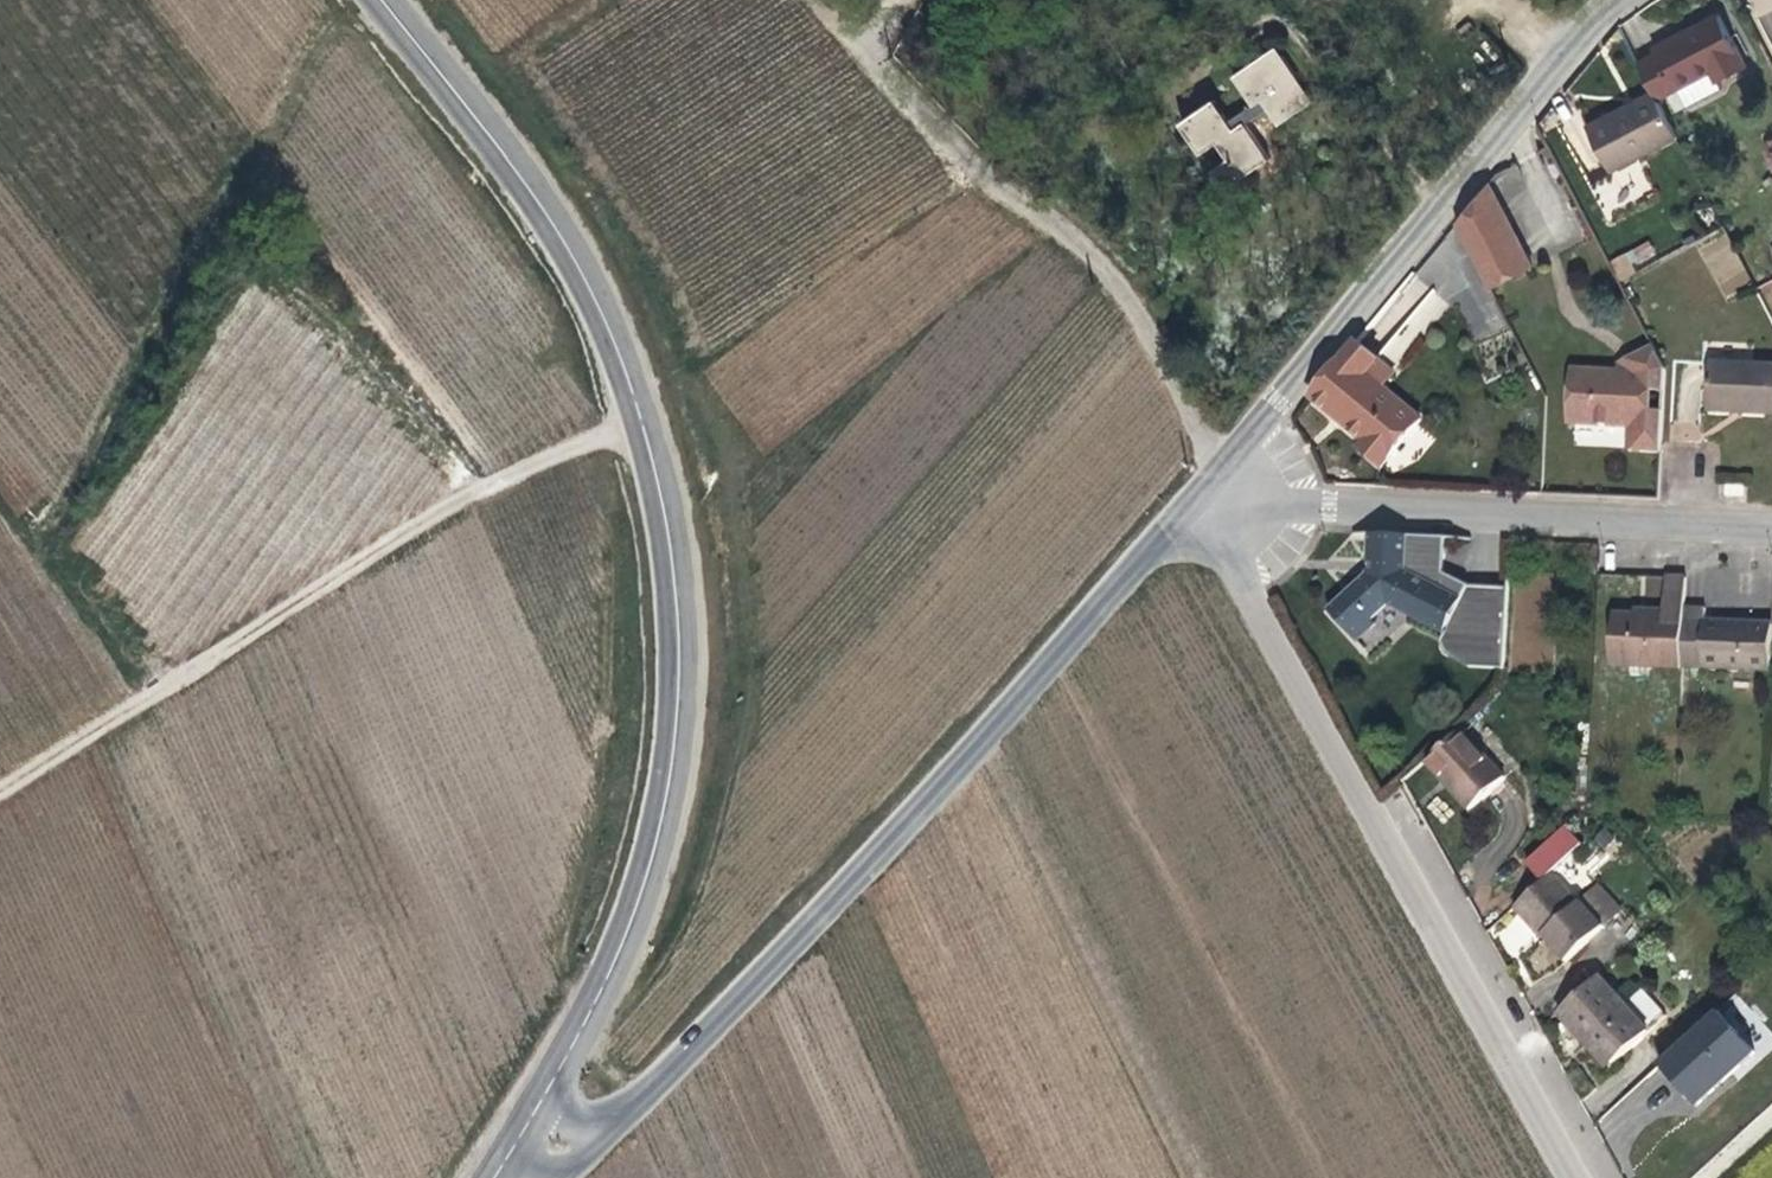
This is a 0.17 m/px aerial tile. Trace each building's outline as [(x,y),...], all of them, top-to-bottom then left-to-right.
[(1744,70),(1717,19),(1650,55),(1655,61),(1639,70),(1651,94),(1655,101),(1662,97),(1677,88),(1689,108),(1721,90),(1718,85),(1744,70)] [(1216,105),(1182,129),(1201,159),(1220,147),(1229,162),(1213,175),(1227,195),(1273,163),(1250,126),(1270,113),(1281,131),(1315,108),(1278,48),(1234,79),(1250,106),(1228,123),(1216,105)] [(1673,117),(1689,108),(1677,88),(1662,97),(1673,117)] [(1655,101),(1651,94),(1586,130),(1609,174),(1589,187),(1610,224),(1652,199),(1632,164),(1675,140),(1655,101)] [(1524,247),(1544,240),(1516,164),(1496,171),(1524,247)] [(1526,268),(1483,183),(1450,221),(1486,290),(1526,268)] [(1726,296),(1753,278),(1722,232),(1695,249),(1726,296)] [(1635,266),(1655,253),(1647,240),(1626,252),(1635,266)] [(1771,312),(1771,280),(1759,285),(1771,313),(1771,312)] [(1359,341),(1308,401),(1329,420),(1335,413),(1350,427),(1345,435),(1361,450),(1357,455),(1379,476),(1421,429),(1382,394),(1364,379),(1380,362),(1359,341)] [(1622,456),(1659,458),(1661,418),(1643,418),(1644,395),(1662,396),(1663,374),(1649,348),(1627,361),(1625,379),(1610,378),(1564,375),(1564,428),(1624,432),(1622,456)] [(1611,369),(1610,378),(1625,379),(1627,361),(1611,369)] [(1397,378),(1380,362),(1364,379),(1382,394),(1397,378)] [(1705,365),(1700,416),(1771,421),(1771,370),(1705,365)] [(1643,418),(1661,418),(1662,396),(1644,395),(1643,418)] [(1335,413),(1329,420),(1345,435),(1350,427),(1335,413)] [(1433,633),(1434,644),(1444,660),(1470,671),(1500,672),(1504,590),(1484,590),(1461,588),(1451,585),(1443,579),(1442,544),(1410,543),(1369,541),(1369,583),(1330,615),(1358,648),(1379,631),(1374,625),(1390,612),(1433,633)] [(1680,583),(1662,582),(1661,610),(1661,621),(1633,619),(1604,618),(1602,672),(1677,676),(1679,610),(1680,583)] [(1661,621),(1661,610),(1633,610),(1633,619),(1661,621)] [(1679,610),(1677,676),(1767,682),(1769,631),(1769,628),(1702,627),(1702,611),(1679,610)] [(1460,731),(1423,765),(1468,814),(1503,783),(1460,731)] [(1520,854),(1533,875),(1581,847),(1568,826),(1520,854)] [(1549,877),(1510,912),(1538,945),(1542,942),(1564,967),(1605,932),(1575,899),(1572,902),(1549,877)] [(1575,899),(1605,932),(1623,917),(1593,884),(1575,899)] [(1594,982),(1557,1015),(1607,1072),(1643,1039),(1619,1011),(1594,982)] [(1619,1011),(1643,1039),(1659,1024),(1635,997),(1619,1011)] [(1714,1014),(1654,1069),(1692,1111),(1752,1058),(1714,1014)]
